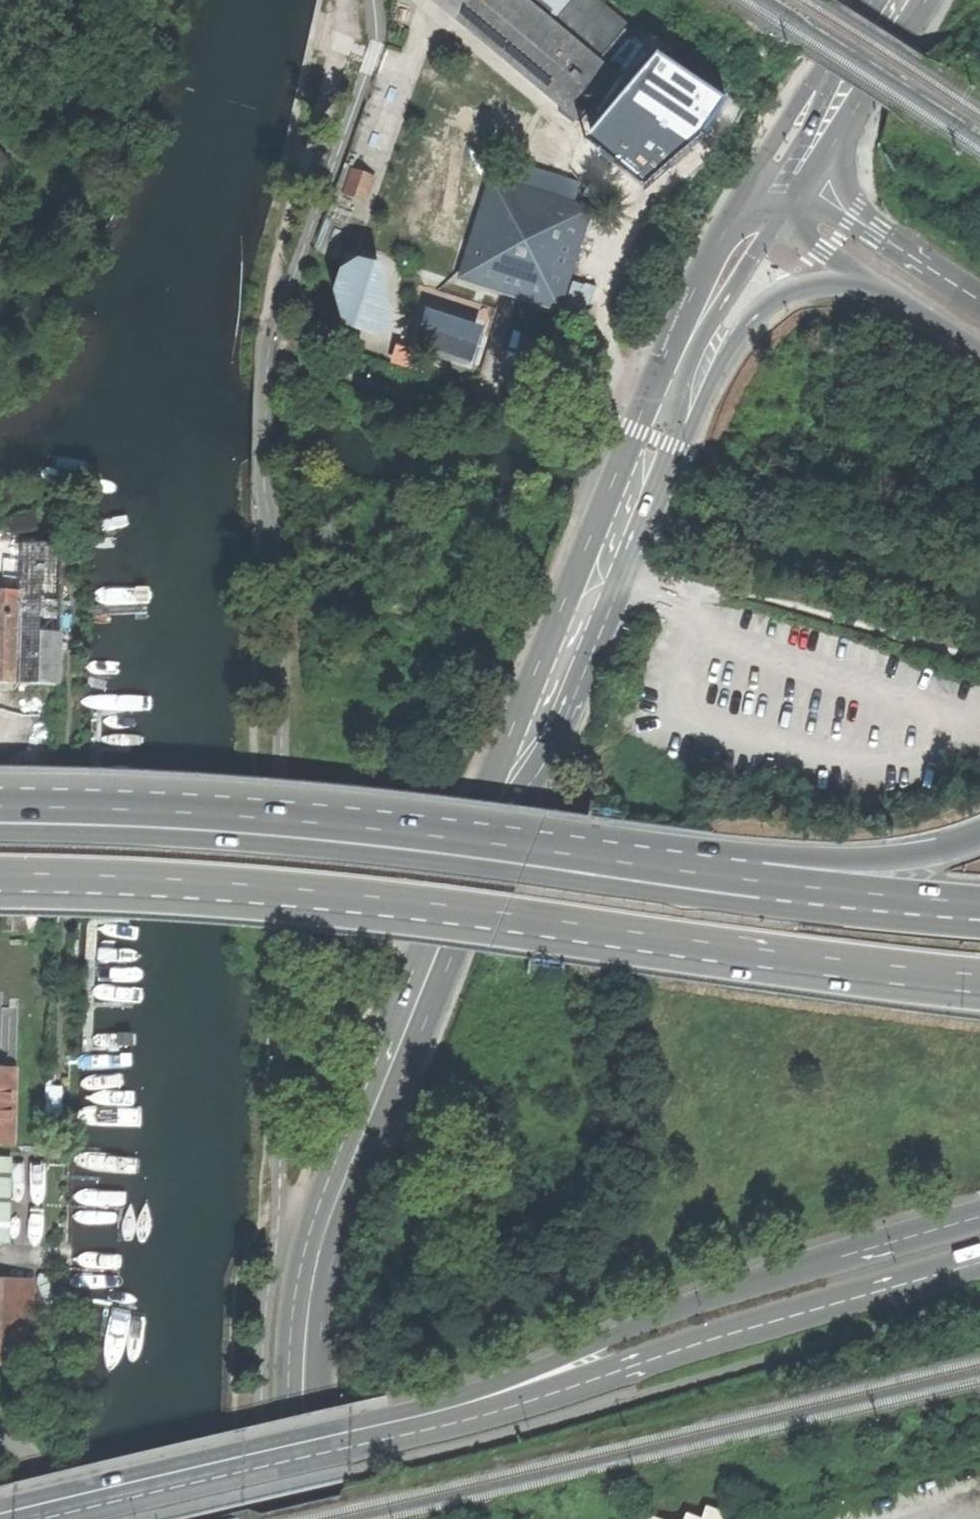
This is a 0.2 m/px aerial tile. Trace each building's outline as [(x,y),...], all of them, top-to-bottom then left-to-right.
[(579,110),(452,0),(441,0),(574,115),(579,110)] [(579,110),(613,71),(601,61),(531,0),(452,0),(579,110)] [(601,61),(631,27),(600,0),(531,0),(601,61)] [(587,137),(645,187),(705,133),(726,97),(657,52),(587,137)] [(374,174),(351,167),(343,192),(367,199),(374,174)] [(464,275),(559,305),(575,253),(588,210),(494,181),(464,275)] [(385,317),(375,266),(353,262),(337,272),(330,293),(337,324),(380,334),(385,317)] [(414,345),(467,362),(478,328),(424,312),(414,345)] [(57,684),(60,539),(46,538),(46,544),(20,544),(19,596),(0,596),(0,683),(57,684)] [(14,1145),(15,1070),(0,1069),(0,1144),(14,1145)] [(9,1243),(12,1159),(0,1158),(0,1243),(9,1243)] [(29,1362),(31,1286),(0,1285),(0,1361),(29,1362)]
